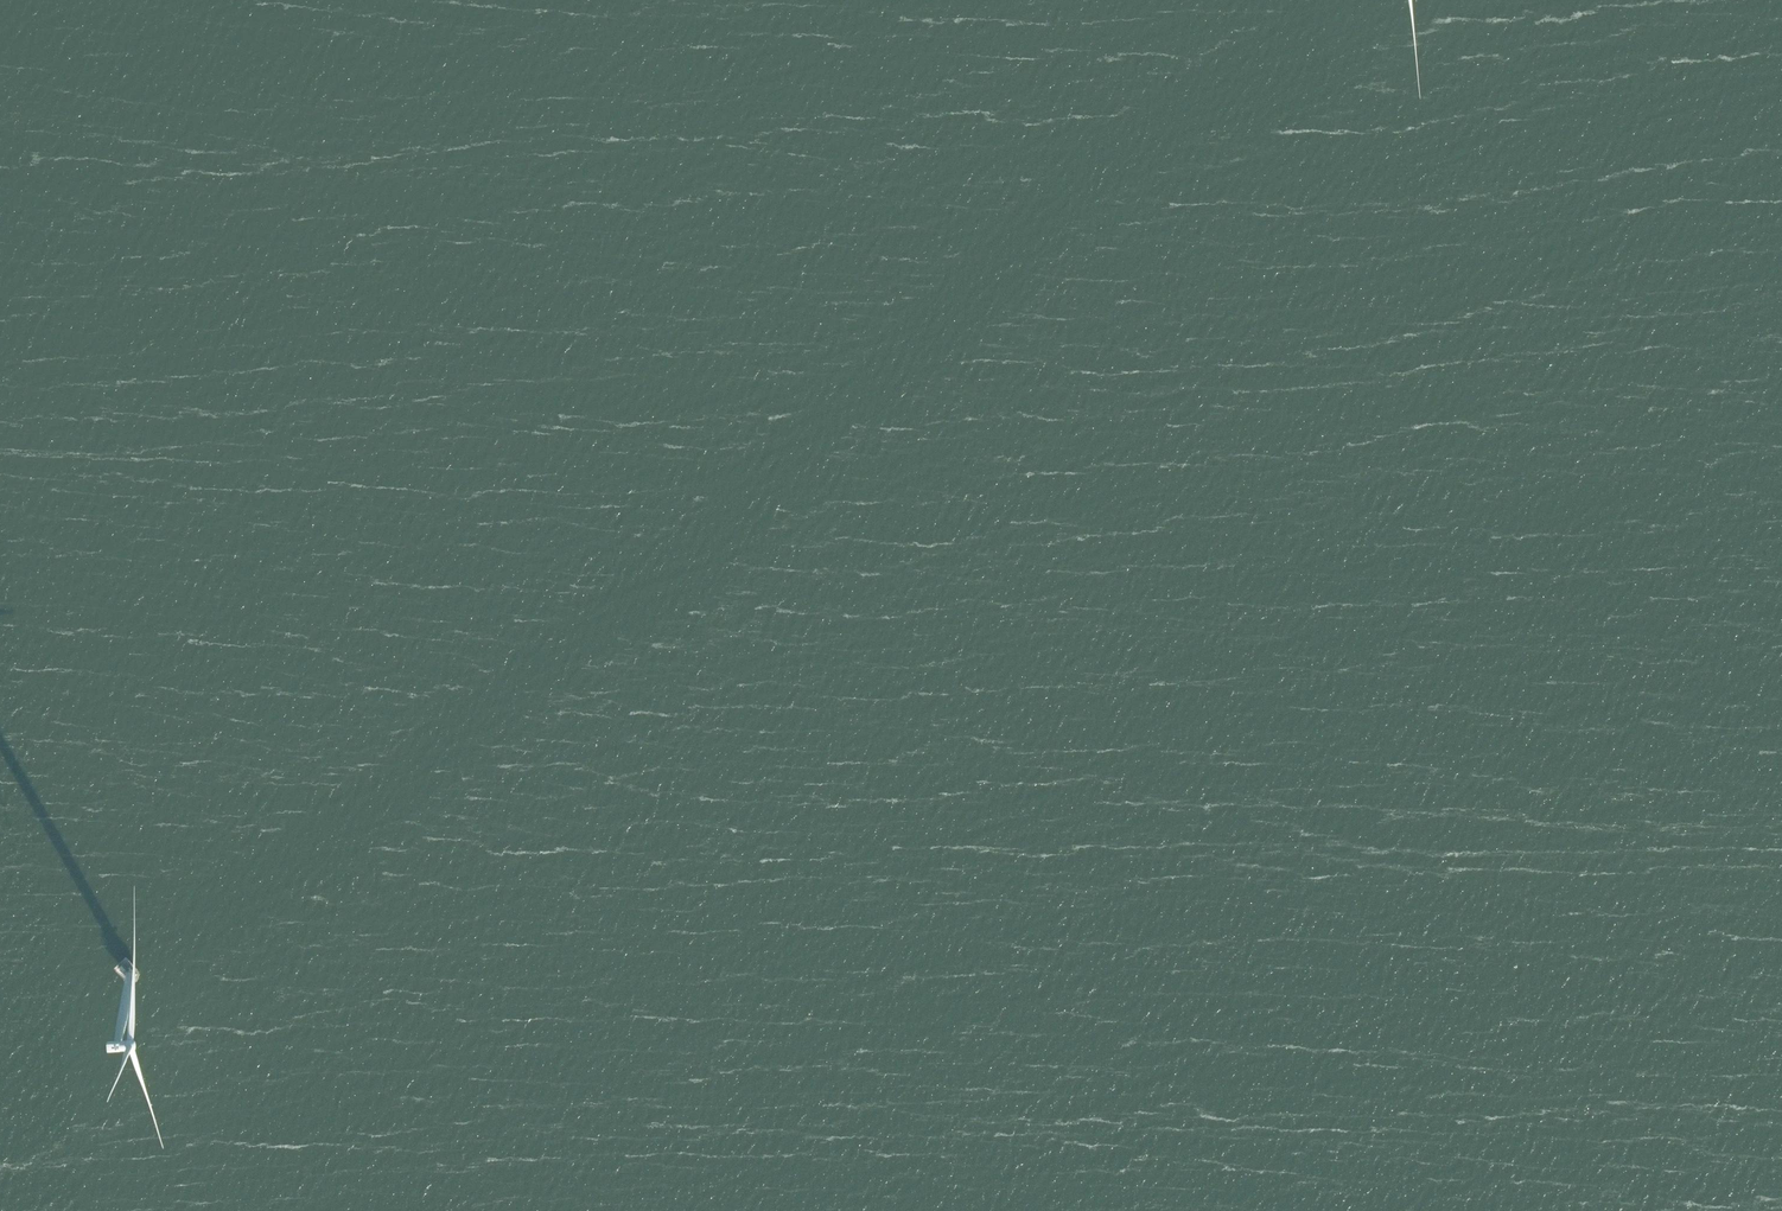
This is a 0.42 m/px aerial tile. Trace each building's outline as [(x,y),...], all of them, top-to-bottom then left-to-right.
[(124,971),(124,973),(124,975),(126,976),(127,978),(129,978),(132,977),(133,976),(134,975),(135,973),(134,971),(133,969),(132,968),(129,967),(127,968),(126,969),(124,971)]
